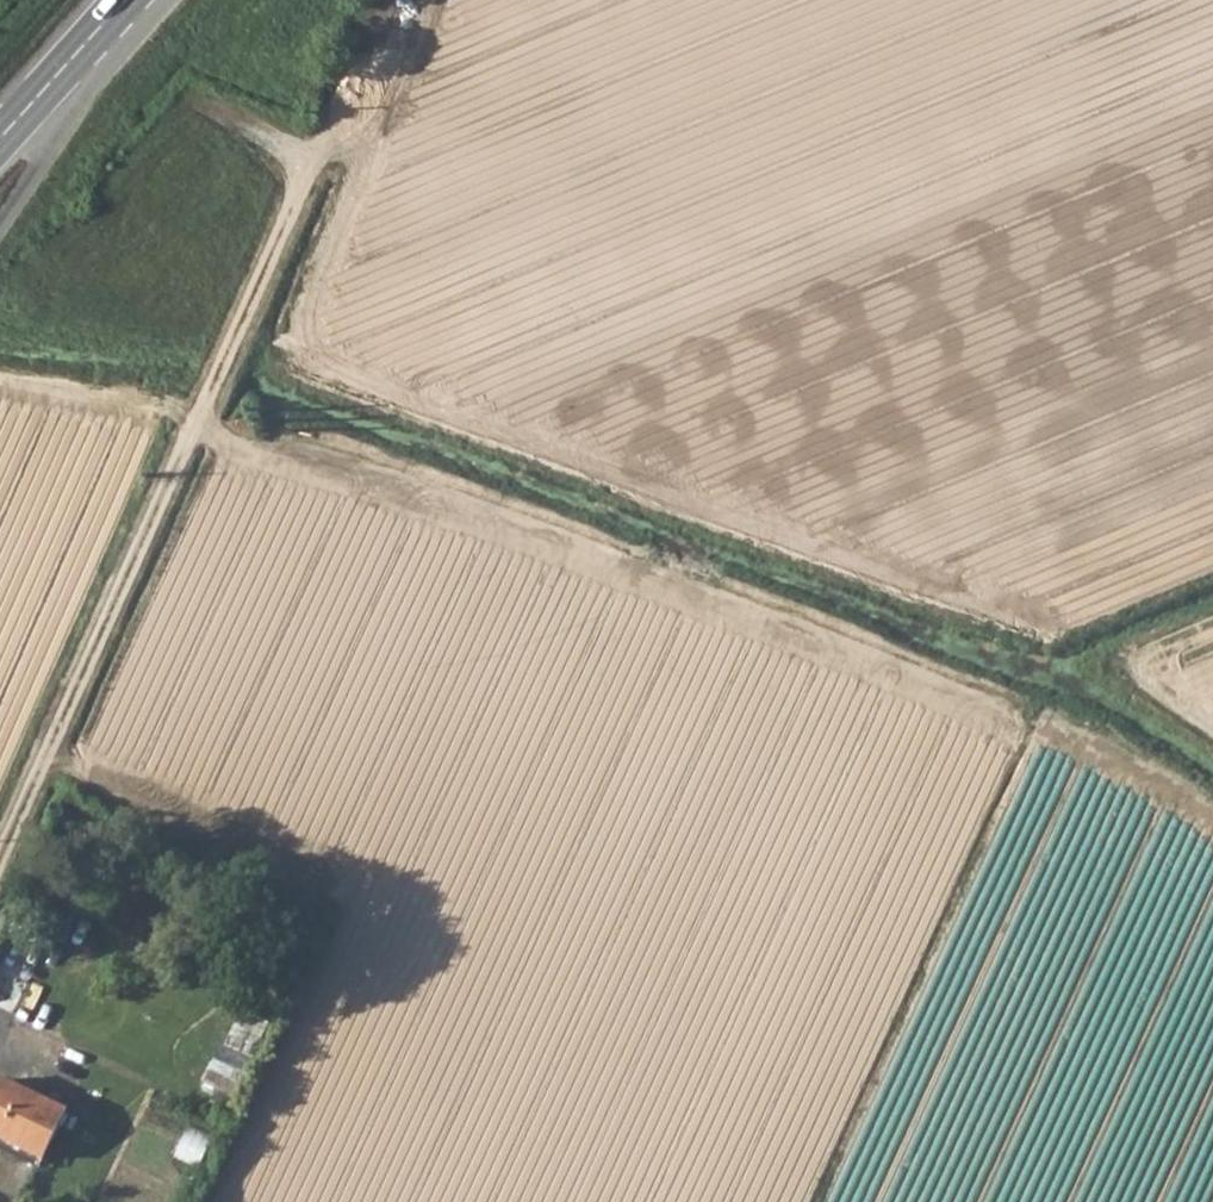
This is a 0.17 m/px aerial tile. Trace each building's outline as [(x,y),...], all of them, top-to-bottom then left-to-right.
[(214,1087),(221,1089),(216,1105),(241,1112),(268,1022),(237,1013),(214,1087)] [(66,1115),(5,1081),(0,1089),(0,1140),(39,1162),(66,1115)] [(205,1164),(218,1136),(194,1125),(181,1153),(205,1164)]
